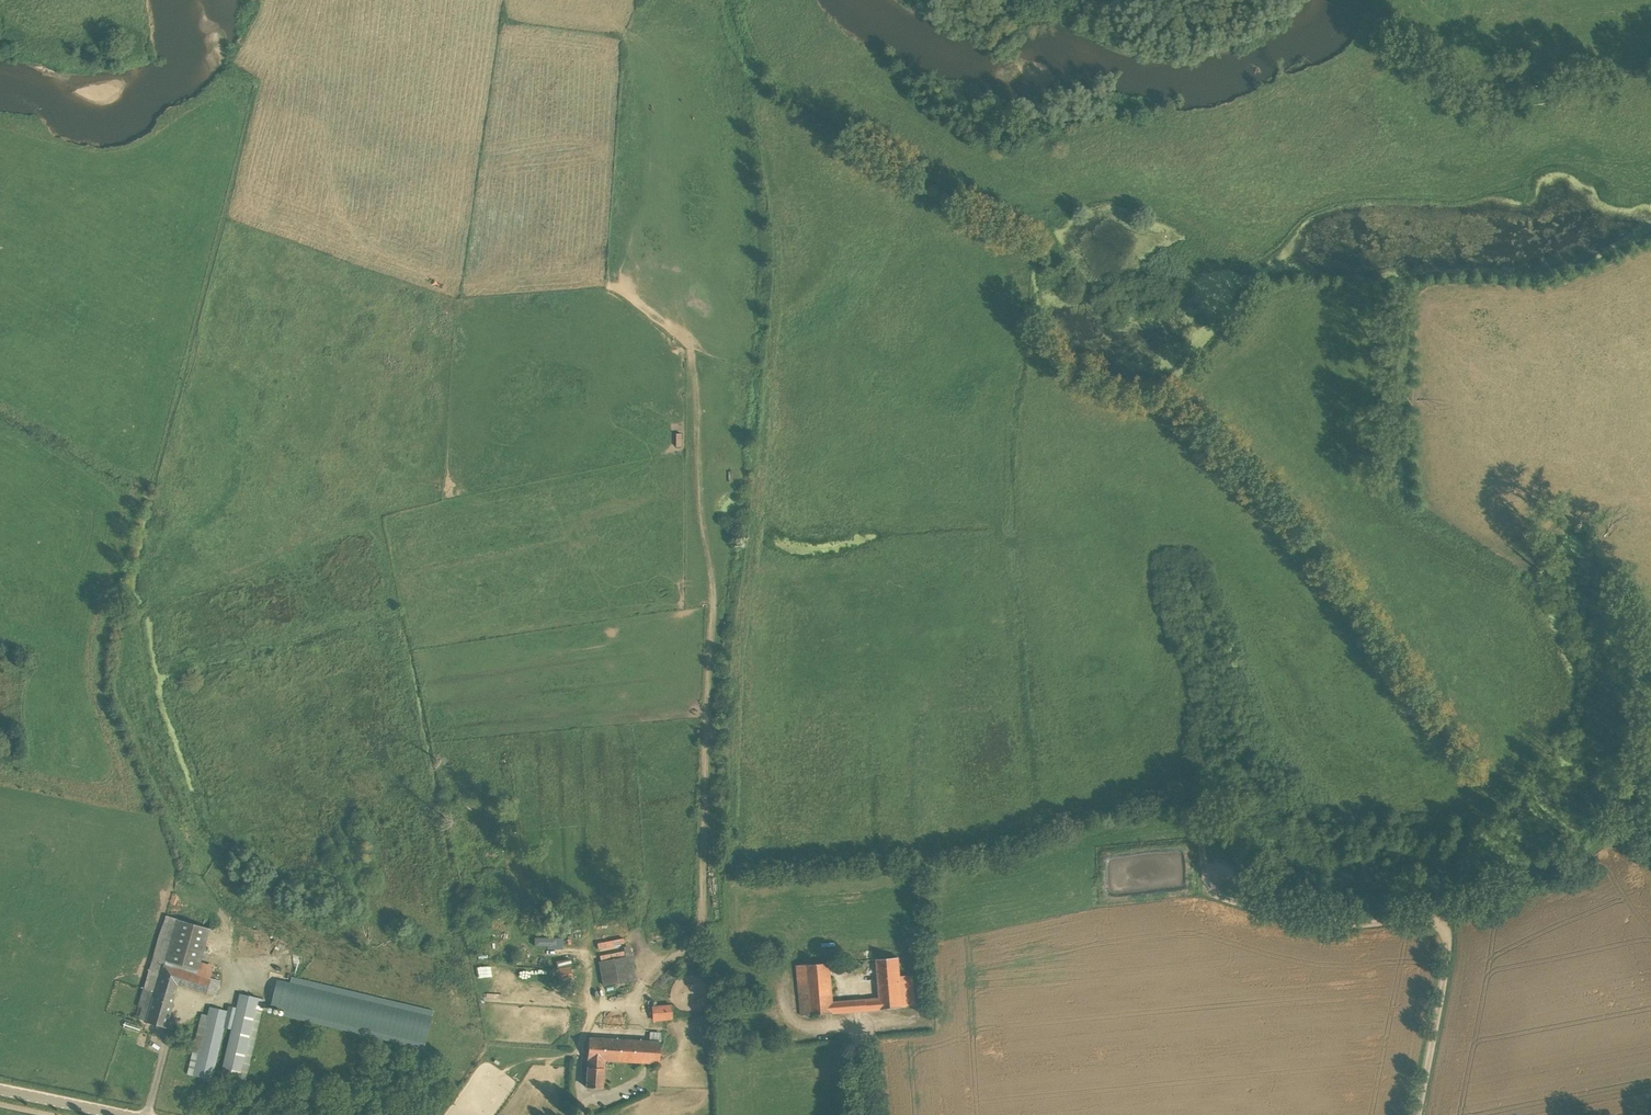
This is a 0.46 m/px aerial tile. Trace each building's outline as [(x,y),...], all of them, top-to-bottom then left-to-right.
[(209,929),(167,916),(145,988),(156,991),(147,1022),(166,1028),(178,985),(206,994),(206,993),(210,978),(213,970),(202,966),(200,975),(197,974),(209,929)] [(623,938),(597,944),(599,949),(624,943),(623,938)] [(630,945),(623,947),(624,951),(600,956),(601,961),(598,962),(603,986),(637,980),(630,945)] [(834,1002),(830,962),(798,965),(801,1015),(915,1006),(912,975),(900,976),(898,957),(878,958),(882,999),(868,1000),(868,999),(834,1002)] [(557,969),(559,980),(573,977),(571,966),(557,969)] [(290,983),(276,980),(270,1006),(284,1009),(282,1015),(424,1049),(433,1010),(292,977),(290,983)] [(237,1086),(259,999),(239,993),(236,1007),(229,1006),(228,1012),(210,1007),(194,1075),(211,1079),(224,1027),(234,1029),(220,1082),(237,1086)] [(672,1005),(652,1007),(653,1021),(672,1019),(672,1005)] [(660,1042),(589,1038),(587,1059),(588,1059),(587,1087),(603,1088),(604,1060),(659,1063),(660,1042)]
